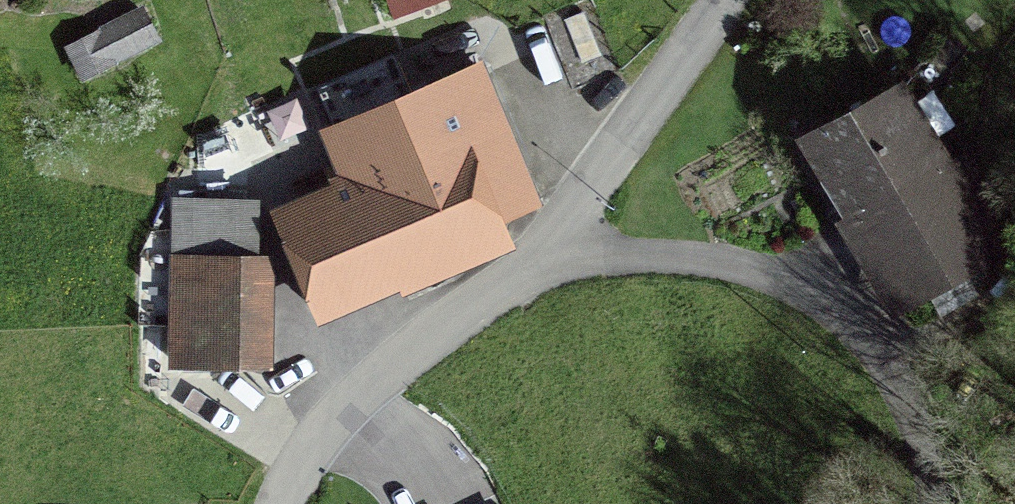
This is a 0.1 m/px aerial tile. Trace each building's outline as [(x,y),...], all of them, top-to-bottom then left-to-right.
[(393,14),(433,0),(388,0),(393,14)] [(162,46),(142,7),(98,30),(99,32),(63,50),(82,86),(162,46)] [(329,175),(269,201),(317,315),(398,281),(401,289),(518,240),(507,214),(544,199),(483,54),(318,123),(333,157),(323,161),(329,175)] [(834,214),(890,313),(1007,248),(904,66),(795,127),(842,210),(834,214)] [(260,107),(268,126),(282,120),(274,101),(260,107)] [(260,192),(170,191),(168,361),(275,362),(276,247),(259,247),(260,192)]
